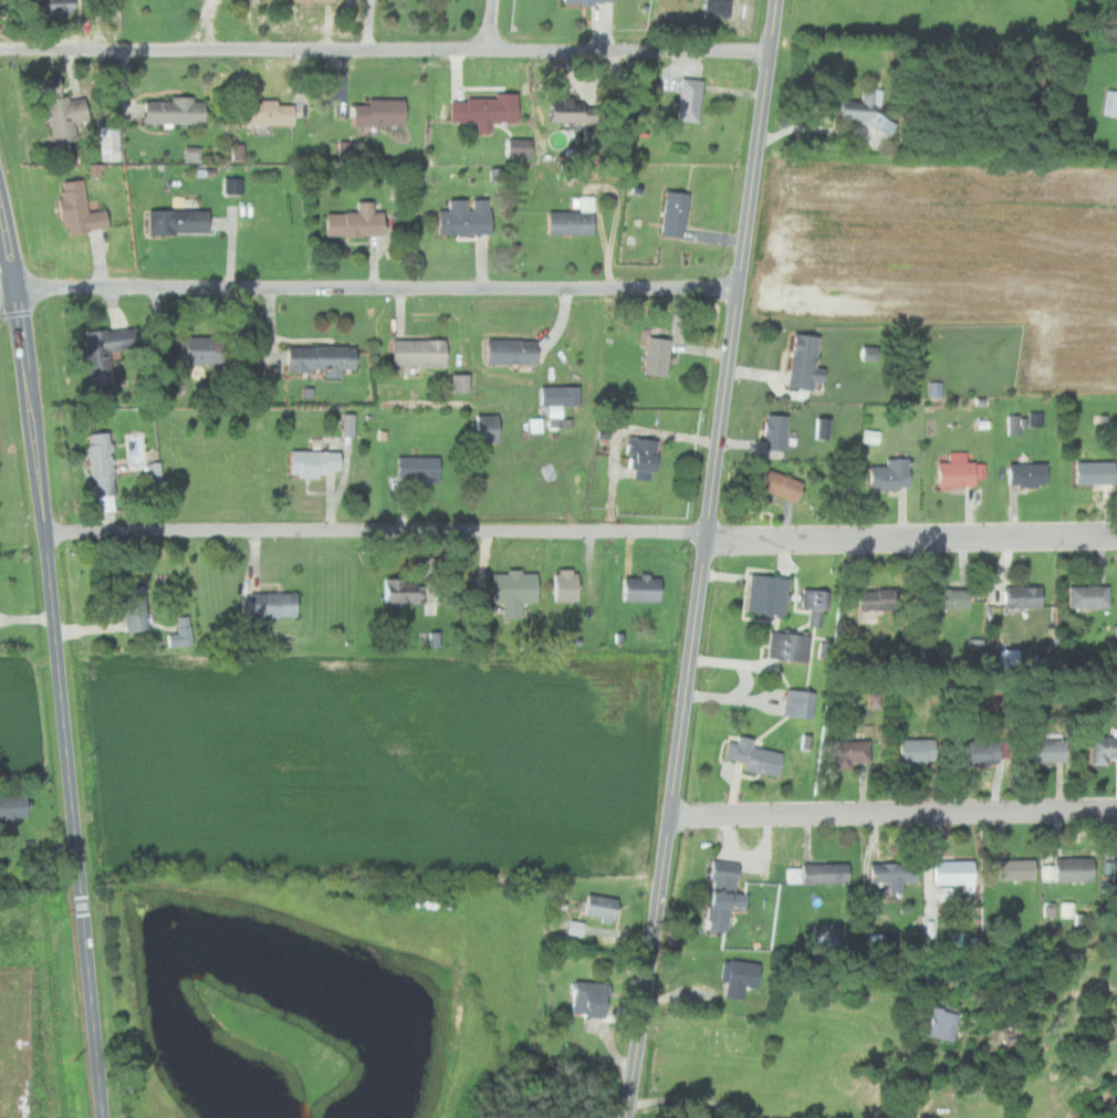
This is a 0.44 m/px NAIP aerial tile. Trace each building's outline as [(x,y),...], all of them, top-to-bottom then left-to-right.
[(41,18),(77,18),(77,0),(41,0),(41,18)] [(732,0),(709,0),(708,18),(730,20),(732,0)] [(701,123),(704,80),(682,77),(679,122),(701,123)] [(876,88),(863,88),(863,100),(842,100),(842,122),(883,122),(883,111),(876,111),(876,88)] [(1106,92),(1103,115),(1116,117),(1116,93),(1106,92)] [(544,106),(545,120),(571,120),(571,95),(552,96),(552,106),(544,106)] [(79,140),(75,124),(91,121),(86,96),(48,104),(55,145),(79,140)] [(521,122),(520,96),(452,97),(453,123),(481,122),(481,133),(493,133),(493,123),(521,122)] [(208,124),(208,98),(147,98),(147,124),(208,124)] [(372,104),(356,104),(356,125),(408,125),(408,100),(372,100),(372,104)] [(243,101),(243,125),(296,125),(296,101),(243,101)] [(566,101),(566,124),(602,124),(602,101),(566,101)] [(102,127),(102,160),(119,160),(119,127),(102,127)] [(534,139),(511,139),(511,157),(534,157),(534,139)] [(182,161),(200,162),(201,147),(182,146),(182,161)] [(239,178),(221,178),(222,194),(239,193),(239,178)] [(62,180),(66,232),(109,229),(108,209),(87,211),(85,179),(62,180)] [(664,234),(687,236),(690,192),(668,190),(664,234)] [(441,233),(493,233),(493,198),(450,198),(450,209),(441,210),(441,233)] [(386,236),(386,210),(376,210),(376,201),(359,201),(359,212),(327,212),(327,236),(386,236)] [(152,210),(152,236),(209,233),(208,210),(152,210)] [(596,233),(596,210),(551,210),(551,233),(596,233)] [(139,349),(137,326),(85,332),(91,386),(115,383),(112,352),(139,349)] [(791,387),(815,389),(816,380),(826,382),(828,368),(818,367),(823,335),(797,333),(791,387)] [(672,338),(650,336),(646,374),(669,376),(672,338)] [(180,338),(180,365),(227,365),(227,338),(180,338)] [(448,365),(448,339),(395,339),(395,365),(448,365)] [(539,364),(539,339),(488,339),(488,364),(539,364)] [(290,345),(290,370),(357,370),(357,345),(290,345)] [(470,375),(453,375),(453,391),(470,391),(470,375)] [(940,396),(940,381),(927,381),(927,396),(940,396)] [(581,386),(545,386),(545,406),(581,406),(581,386)] [(476,415),(476,441),(501,441),(501,415),(476,415)] [(790,449),(790,415),(769,415),(769,449),(790,449)] [(817,438),(831,438),(831,418),(817,418),(817,438)] [(880,431),(862,428),(861,442),(878,444),(880,431)] [(118,493),(112,432),(91,435),(96,495),(118,493)] [(659,439),(628,438),(627,470),(635,470),(634,478),(657,479),(659,439)] [(331,477),(331,471),(342,471),(342,451),(292,451),(292,477),(331,477)] [(440,480),(440,457),(398,457),(398,480),(440,480)] [(888,466),(874,466),(874,489),(911,489),(911,458),(888,458),(888,466)] [(941,485),(979,485),(979,461),(941,461),(941,485)] [(1078,461),(1078,483),(1116,483),(1116,461),(1078,461)] [(1051,462),(1010,462),(1010,485),(1051,485),(1051,462)] [(760,489),(797,503),(806,482),(768,468),(760,489)] [(554,602),(578,602),(578,570),(554,570),(554,602)] [(494,603),(501,603),(502,618),(523,618),(523,600),(539,600),(539,572),(493,573),(494,603)] [(790,577),(752,574),(749,610),(786,615),(790,577)] [(661,600),(661,576),(625,576),(625,600),(661,600)] [(384,603),(420,603),(420,579),(384,579),(384,603)] [(1073,585),(1073,607),(1111,607),(1111,585),(1073,585)] [(148,630),(148,586),(125,586),(125,631),(148,630)] [(1045,586),(1008,586),(1008,606),(1045,606),(1045,586)] [(803,607),(813,608),(811,625),(823,626),(826,589),(804,587),(803,607)] [(863,609),(900,609),(900,588),(863,588),(863,609)] [(936,591),(936,607),(969,607),(969,591),(936,591)] [(252,617),(299,617),(299,594),(252,594),(252,617)] [(180,617),(180,634),(169,634),(169,645),(192,645),(192,617),(180,617)] [(812,634),(771,631),(770,658),(811,660),(812,634)] [(997,649),(997,667),(1017,666),(1017,649),(997,649)] [(808,717),(811,691),(789,689),(785,714),(808,717)] [(1111,759),(1116,759),(1116,735),(1094,735),(1094,764),(1111,764),(1111,759)] [(747,770),(780,775),(785,749),(730,739),(727,759),(748,762),(747,770)] [(873,739),(836,739),(836,764),(873,764),(873,739)] [(902,739),(902,763),(938,763),(938,739),(902,739)] [(1008,739),(963,739),(963,764),(1008,764),(1008,739)] [(1027,762),(1069,762),(1069,739),(1027,739),(1027,762)] [(22,823),(21,795),(0,795),(0,818),(2,818),(2,824),(22,823)] [(1057,880),(1096,880),(1096,856),(1057,856),(1057,880)] [(977,882),(977,859),(937,860),(937,882),(977,882)] [(1037,859),(1001,859),(1001,879),(1037,879),(1037,859)] [(1107,880),(1116,880),(1116,859),(1107,859),(1107,880)] [(709,930),(731,932),(734,903),(748,905),(749,895),(738,894),(741,863),(717,860),(709,930)] [(852,863),(807,863),(807,882),(852,882),(852,863)] [(920,880),(920,863),(873,863),(873,880),(920,880)] [(790,869),(791,880),(803,879),(801,868),(790,869)] [(441,895),(403,892),(401,906),(440,908),(441,895)] [(617,921),(619,897),(588,894),(585,917),(617,921)] [(1072,902),(1060,902),(1060,917),(1072,917),(1072,902)] [(578,937),(582,923),(567,919),(563,933),(578,937)] [(748,984),(761,986),(764,963),(727,958),(722,981),(730,982),(728,996),(745,999),(748,984)] [(610,981),(575,981),(575,1016),(610,1016),(610,981)] [(925,1007),(921,1038),(949,1041),(953,1006),(936,1005),(936,1008),(925,1007)]
